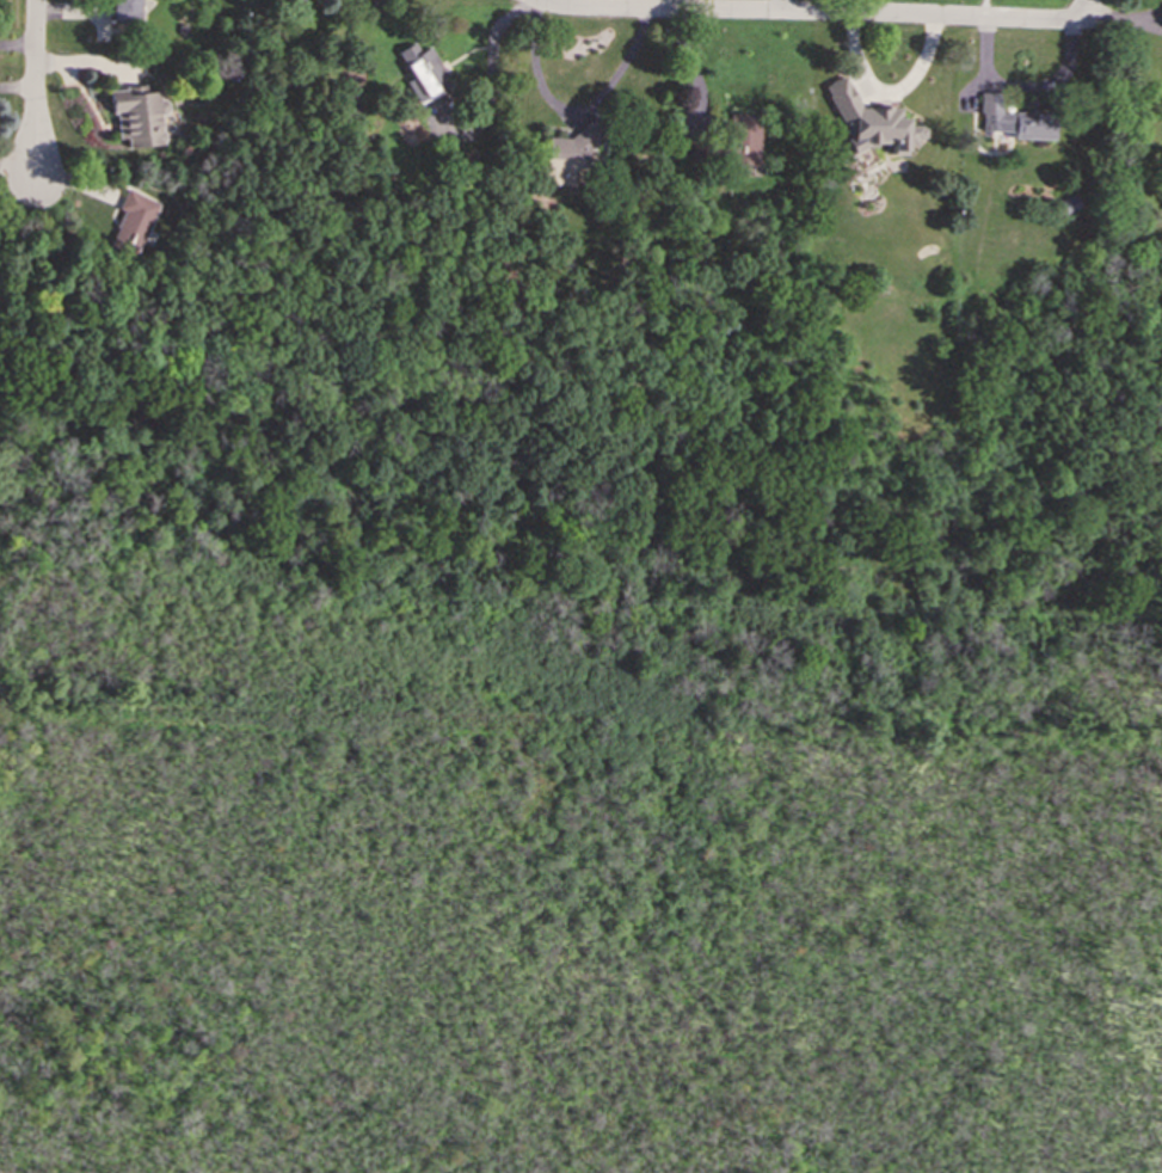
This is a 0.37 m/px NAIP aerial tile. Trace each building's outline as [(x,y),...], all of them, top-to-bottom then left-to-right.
[(142,20),(142,0),(112,0),(112,22),(142,20)] [(430,47),(419,53),(414,43),(399,51),(412,78),(407,81),(419,104),(451,87),(430,47)] [(861,108),(844,76),(831,82),(824,86),(828,97),(848,137),(846,140),(851,153),(866,147),(875,147),(878,143),(892,143),(892,155),(906,155),(906,146),(916,146),(917,140),(923,139),(924,125),(908,124),(908,118),(900,117),(899,109),(891,108),(891,106),(878,106),(878,108),(861,108)] [(128,148),(165,145),(161,115),(170,113),(168,99),(160,100),(159,91),(148,92),(147,86),(109,90),(111,113),(116,113),(118,139),(127,139),(128,148)] [(1055,140),(1055,112),(1002,112),(1002,93),(982,92),(980,131),(1014,131),(1014,139),(1055,140)] [(758,165),(761,117),(731,116),(728,164),(758,165)] [(137,250),(159,203),(128,189),(117,210),(122,211),(110,237),(137,250)]
